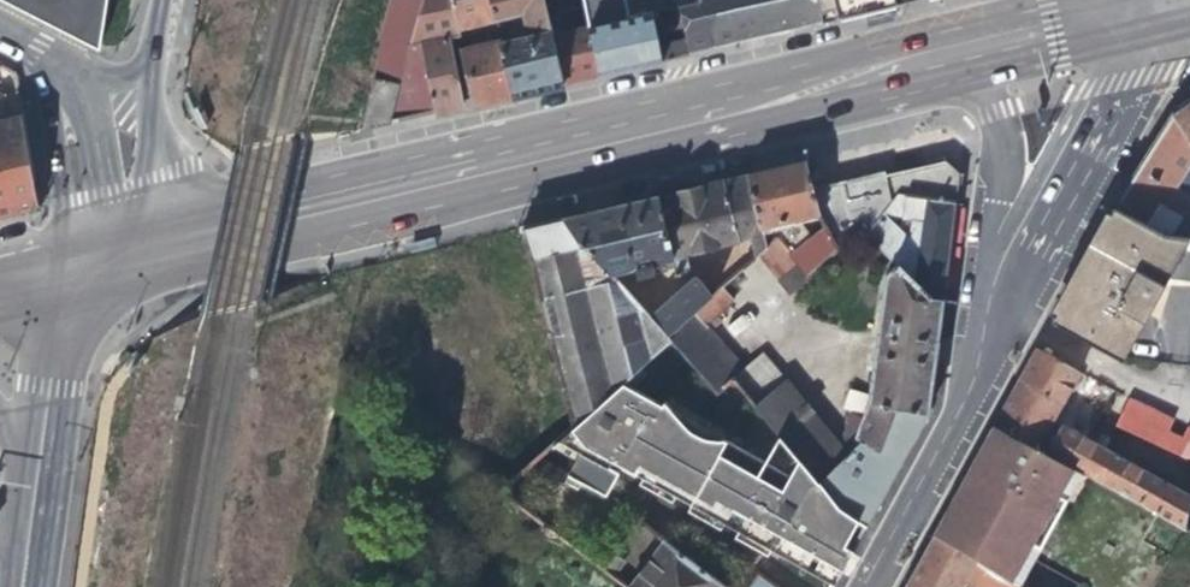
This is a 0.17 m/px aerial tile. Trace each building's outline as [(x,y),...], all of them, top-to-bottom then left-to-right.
[(17,4),(96,44),(103,0),(9,0),(17,4)] [(390,124),(437,113),(421,28),(426,0),(423,0),(419,15),(404,74),(401,85),(390,124)] [(415,0),(395,0),(393,9),(412,13),(415,0)] [(421,28),(437,113),(453,109),(462,107),(448,42),(439,0),(426,0),(421,28)] [(448,42),(461,39),(458,28),(451,0),(439,0),(448,42)] [(496,19),(491,0),(451,0),(458,28),(496,19)] [(496,19),(522,13),(527,36),(501,42),(514,95),(541,89),(563,84),(551,36),(546,16),(542,0),(491,0),(496,19)] [(586,7),(587,10),(607,6),(612,5),(611,0),(584,0),(586,7)] [(763,37),(755,0),(707,0),(707,1),(678,7),(682,16),(692,54),(763,37)] [(763,37),(823,23),(817,0),(755,0),(763,37)] [(823,23),(924,0),(817,0),(823,23)] [(611,22),(607,6),(587,10),(591,27),(602,75),(635,67),(662,61),(652,13),(640,16),(611,22)] [(586,7),(546,16),(551,36),(591,27),(587,10),(586,7)] [(678,7),(652,13),(662,61),(684,56),(692,54),(682,16),(678,7)] [(419,15),(412,13),(393,9),(378,67),(404,74),(419,15)] [(899,12),(864,20),(866,29),(901,20),(899,12)] [(591,27),(551,36),(563,84),(589,78),(602,75),(591,27)] [(501,98),(514,95),(501,42),(500,33),(491,36),(492,44),(464,51),(477,104),(501,98)] [(362,131),(390,124),(401,85),(404,74),(378,67),(362,131)] [(1188,102),(1171,115),(1189,145),(1189,100),(1188,102)] [(36,209),(33,194),(17,115),(0,119),(0,218),(36,209)] [(1171,115),(1158,135),(1133,174),(1122,192),(1115,204),(1169,234),(1189,238),(1189,145),(1171,115)] [(883,169),(811,187),(817,211),(825,225),(837,245),(857,228),(865,235),(901,194),(955,203),(959,172),(946,159),(891,172),(885,173),(883,169)] [(798,216),(817,211),(811,187),(805,160),(779,166),(748,173),(764,247),(775,237),(794,260),(796,263),(805,274),(837,245),(825,225),(813,233),(798,216)] [(753,256),(758,252),(764,247),(748,173),(697,185),(656,195),(670,254),(672,263),(674,270),(688,267),(684,251),(750,236),(753,256)] [(951,235),(955,203),(901,194),(865,235),(879,248),(894,262),(931,297),(943,297),(951,235)] [(564,216),(609,268),(640,261),(642,273),(653,270),(650,259),(662,256),(665,266),(672,263),(670,254),(656,195),(610,206),(564,216)] [(1115,204),(1106,221),(1094,243),(1149,273),(1171,276),(1189,279),(1189,238),(1169,234),(1115,204)] [(543,221),(522,227),(530,259),(539,294),(561,382),(565,396),(571,422),(573,424),(620,382),(669,338),(666,334),(649,314),(641,305),(609,268),(564,216),(543,221)] [(775,275),(794,260),(775,237),(764,247),(758,252),(775,275)] [(409,243),(376,249),(376,254),(410,248),(409,243)] [(1125,356),(1171,276),(1149,273),(1094,243),(1076,274),(1052,319),(1116,355),(1125,356)] [(753,404),(776,431),(778,434),(790,449),(817,481),(859,437),(880,449),(896,405),(927,411),(935,357),(943,297),(931,297),(894,262),(885,272),(868,399),(852,432),(849,431),(841,433),(834,441),(784,378),(753,404)] [(807,277),(805,274),(796,263),(776,279),(785,293),(807,277)] [(708,281),(703,285),(711,294),(720,286),(729,278),(718,266),(705,276),(708,281)] [(694,274),(649,314),(666,334),(711,294),(703,285),(694,274)] [(731,299),(720,286),(711,294),(666,334),(669,338),(693,365),(713,388),(728,374),(738,366),(703,323),(731,299)] [(1047,429),(1053,418),(1079,371),(1036,347),(1018,380),(994,423),(1049,453),(1058,436),(1047,429)] [(620,382),(573,424),(556,440),(578,453),(565,475),(601,496),(615,474),(605,468),(610,460),(674,495),(757,540),(834,582),(852,549),(843,545),(852,528),(857,519),(839,507),(817,481),(790,449),(778,434),(776,431),(762,459),(669,408),(659,399),(658,402),(620,382)] [(1131,399),(1119,424),(1162,443),(1173,420),(1131,399)] [(895,470),(927,411),(896,405),(880,449),(859,437),(817,481),(839,507),(857,519),(866,524),(895,470)] [(1047,429),(1058,436),(1065,424),(1053,418),(1047,429)] [(1059,492),(1073,467),(1049,453),(994,423),(970,466),(957,488),(946,509),(932,533),(968,553),(1010,580),(1033,540),(1040,544),(1066,496),(1059,492)] [(1065,424),(1058,436),(1049,453),(1073,467),(1100,482),(1178,526),(1189,500),(1189,494),(1100,444),(1065,424)] [(1188,425),(1177,449),(1189,455),(1189,426),(1188,425)] [(902,586),(956,586),(961,578),(975,586),(1022,586),(1010,580),(968,553),(932,533),(920,556),(905,582),(902,586)] [(633,586),(720,586),(723,583),(668,541),(633,586)] [(616,549),(603,566),(614,574),(627,557),(616,549)] [(747,586),(779,586),(758,571),(747,586)]
